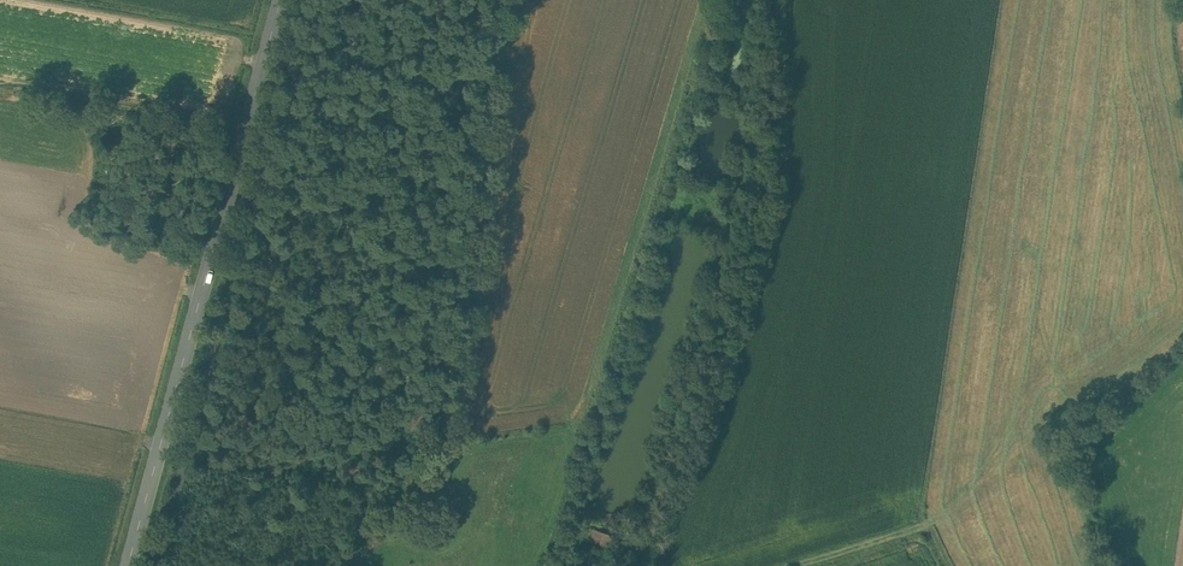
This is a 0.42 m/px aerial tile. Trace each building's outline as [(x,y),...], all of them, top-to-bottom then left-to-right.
[(613,537),(592,531),(589,541),(604,545),(602,552),(608,554),(613,537)]
